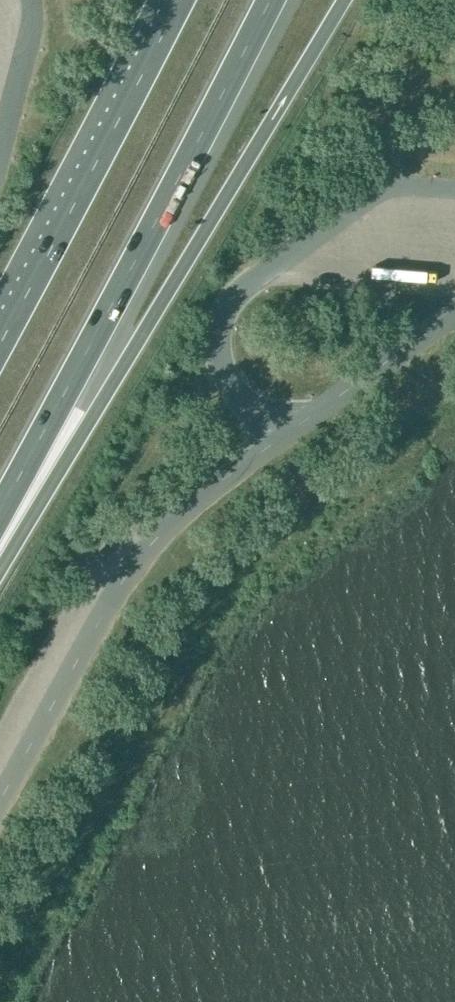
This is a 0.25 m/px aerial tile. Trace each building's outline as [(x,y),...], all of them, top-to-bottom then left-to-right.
[(446,245),(454,245),(454,231),(447,231),(446,245)] [(373,274),(440,275),(441,262),(373,261),(373,274)] [(391,288),(418,291),(418,287),(403,285),(404,279),(392,278),(391,288)]
